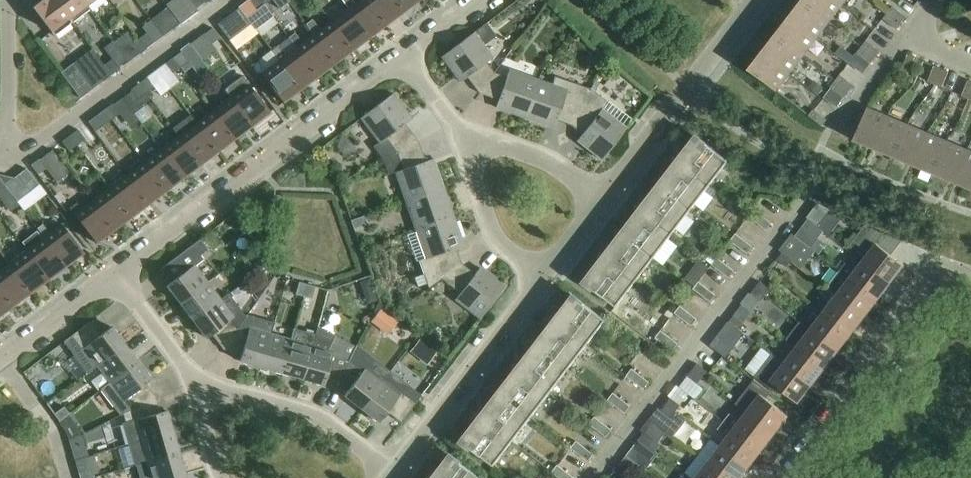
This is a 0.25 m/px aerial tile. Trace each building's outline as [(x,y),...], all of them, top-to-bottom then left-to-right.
[(54,0),(42,0),(32,7),(54,36),(72,23),(54,0)] [(72,23),(89,9),(86,6),(81,0),(54,0),(72,23)] [(179,24),(180,24),(198,11),(196,8),(190,0),(172,0),(165,5),(167,7),(179,24)] [(203,0),(190,0),(196,8),(205,2),(203,0)] [(260,0),(250,0),(248,1),(256,11),(264,5),(260,0)] [(348,9),(369,38),(387,25),(368,0),(360,0),(354,4),(351,0),(341,0),(348,9)] [(387,25),(404,12),(395,0),(368,0),(387,25)] [(404,12),(419,0),(395,0),(404,12)] [(801,1),(829,23),(842,6),(835,0),(802,0),(801,1)] [(248,1),(238,8),(250,24),(255,30),(273,17),(264,5),(256,11),(248,1)] [(801,1),(788,18),(816,40),(829,23),(801,1)] [(151,19),(163,36),(179,24),(167,7),(151,19)] [(892,7),(888,13),(901,24),(906,18),(892,7)] [(224,35),(229,40),(250,24),(238,8),(217,25),(224,35)] [(348,9),(331,22),(352,51),(369,38),(348,9)] [(901,24),(888,13),(883,19),(897,30),(901,24)] [(788,18),(775,36),(802,57),(816,40),(788,18)] [(163,36),(151,19),(142,27),(146,34),(153,43),(163,36)] [(314,35),(313,35),(335,64),(352,51),(331,22),(320,30),(312,20),(306,25),(314,35)] [(467,78),(479,94),(494,73),(486,63),(492,58),(483,46),(495,37),(486,24),(441,57),(460,82),(467,78)] [(204,35),(211,44),(219,38),(212,28),(204,35)] [(145,49),(138,40),(134,43),(127,33),(114,43),(128,62),(145,49)] [(296,48),(318,77),(335,64),(313,35),(302,44),(294,33),(289,38),(296,48)] [(146,34),(138,40),(145,49),(153,43),(146,34)] [(775,36),(761,53),(789,74),(802,57),(775,36)] [(866,41),(861,48),(875,58),(880,52),(866,41)] [(279,61),(300,90),(318,77),(296,48),(285,56),(277,46),(271,51),(279,61)] [(875,58),(861,48),(857,54),(870,64),(875,58)] [(74,63),(61,73),(79,97),(92,87),(93,89),(103,81),(111,75),(104,66),(92,50),(74,63)] [(181,52),(173,58),(180,68),(188,62),(181,52)] [(789,74),(761,53),(748,70),(776,92),(789,74)] [(901,71),(908,74),(915,59),(908,55),(901,71)] [(180,68),(173,58),(165,64),(172,74),(180,68)] [(119,69),(112,60),(104,66),(111,75),(119,69)] [(300,90),(279,61),(261,75),(283,103),(284,102),(300,90)] [(928,83),(935,86),(941,70),(934,67),(928,83)] [(495,108),(524,118),(538,81),(509,70),(506,78),(494,73),(479,94),(498,100),(495,108)] [(941,70),(935,86),(942,89),(949,73),(941,70)] [(840,76),(835,82),(849,92),(853,86),(840,76)] [(556,121),(570,126),(590,90),(555,77),(552,86),(538,81),(524,118),(554,129),(556,121)] [(146,78),(138,84),(146,94),(154,88),(146,78)] [(827,91),(814,81),(808,88),(822,99),(827,91)] [(969,100),(970,94),(970,82),(968,81),(962,97),(969,100)] [(590,90),(570,126),(581,135),(577,141),(602,160),(626,129),(601,109),(607,103),(594,93),(599,84),(594,82),(590,90)] [(849,92),(835,82),(830,88),(844,98),(849,92)] [(146,94),(138,84),(130,90),(138,100),(146,94)] [(248,84),(230,98),(252,126),(268,114),(270,113),(248,84)] [(138,100),(131,93),(122,99),(134,114),(144,107),(142,105),(150,99),(146,94),(138,100)] [(382,159),(397,153),(418,142),(405,124),(411,119),(392,94),(360,118),(379,143),(373,147),(382,159)] [(230,98),(213,111),(234,139),(252,126),(230,98)] [(112,104),(104,110),(111,120),(119,114),(130,128),(139,121),(122,99),(113,106),(112,104)] [(853,141),(874,150),(888,117),(867,109),(853,141)] [(111,120),(104,110),(88,122),(95,132),(111,120)] [(808,116),(822,127),(827,121),(813,110),(808,116)] [(213,111),(195,124),(217,152),(234,139),(213,111)] [(172,129),(178,137),(200,165),(217,152),(195,124),(190,116),(172,129)] [(874,150),(894,158),(908,126),(888,117),(874,150)] [(894,158),(914,167),(928,134),(908,126),(894,158)] [(77,130),(69,136),(77,146),(85,140),(77,130)] [(914,167),(934,175),(947,142),(928,134),(914,167)] [(77,146),(69,136),(61,142),(69,152),(77,146)] [(178,137),(161,150),(183,178),(200,165),(178,137)] [(673,167),(659,186),(691,211),(728,162),(696,137),(681,157),(672,158),(673,167)] [(395,172),(405,202),(443,188),(433,159),(425,162),(418,142),(397,153),(403,170),(395,172)] [(934,175),(954,183),(967,150),(947,142),(934,175)] [(161,150),(144,163),(165,191),(183,178),(161,150)] [(970,191),(970,152),(967,150),(954,183),(970,191)] [(46,169),(56,183),(69,173),(52,151),(39,161),(38,159),(30,166),(38,175),(46,169)] [(144,163),(126,176),(148,204),(165,191),(144,163)] [(17,175),(30,192),(38,186),(25,169),(17,175)] [(126,176),(109,189),(131,217),(148,204),(126,176)] [(9,212),(19,205),(0,181),(0,200),(9,212)] [(636,215),(622,234),(653,259),(691,211),(659,186),(644,206),(635,207),(636,215)] [(405,202),(415,230),(453,217),(443,188),(405,202)] [(109,189),(92,202),(114,230),(131,217),(109,189)] [(114,230),(92,202),(81,210),(76,204),(69,208),(96,244),(98,243),(97,242),(114,230)] [(808,219),(808,220),(818,227),(831,210),(818,204),(807,218),(808,219)] [(749,217),(758,224),(763,217),(754,211),(749,217)] [(350,221),(353,229),(367,224),(364,216),(350,221)] [(428,288),(441,279),(461,264),(456,249),(463,246),(453,217),(415,230),(425,258),(418,261),(424,275),(415,278),(418,287),(427,284),(428,288)] [(763,217),(758,224),(766,230),(771,224),(763,217)] [(818,227),(808,220),(803,226),(813,234),(818,227)] [(44,238),(43,238),(65,267),(81,255),(83,254),(61,225),(49,234),(42,224),(36,228),(44,238)] [(869,254),(863,262),(891,284),(904,266),(891,256),(902,242),(883,234),(865,226),(853,242),(869,254)] [(653,259),(622,234),(607,254),(598,255),(599,263),(584,283),(616,308),(653,259)] [(731,241),(740,247),(745,241),(736,235),(731,241)] [(43,238),(26,251),(48,280),(65,267),(43,238)] [(166,286),(180,304),(207,283),(194,266),(203,259),(200,255),(207,249),(199,239),(159,270),(169,283),(166,286)] [(745,241),(740,247),(748,254),(753,247),(745,241)] [(786,248),(782,254),(792,262),(796,256),(786,248)] [(26,251),(9,264),(30,293),(48,280),(26,251)] [(792,262),(782,254),(777,260),(787,268),(792,262)] [(264,256),(254,264),(259,271),(269,263),(264,256)] [(696,281),(712,266),(705,259),(689,273),(696,281)] [(713,265),(721,272),(726,265),(718,259),(713,265)] [(846,264),(840,272),(877,301),(891,284),(863,262),(855,271),(846,264)] [(0,271),(0,288),(13,306),(30,293),(9,264),(0,271)] [(455,300),(479,319),(480,319),(504,287),(479,268),(474,274),(461,264),(441,279),(460,293),(455,300)] [(726,265),(721,272),(730,278),(735,272),(726,265)] [(826,289),(836,296),(864,318),(877,301),(840,272),(826,289)] [(760,282),(755,288),(765,296),(770,290),(760,282)] [(180,304),(193,321),(220,300),(207,283),(180,304)] [(295,295),(303,297),(307,285),(299,283),(295,295)] [(694,289),(703,296),(708,289),(699,283),(694,289)] [(307,285),(303,297),(311,299),(315,287),(307,285)] [(13,306),(0,288),(0,316),(13,306)] [(765,296),(755,288),(751,295),(761,302),(765,296)] [(708,289),(703,296),(711,302),(716,296),(708,289)] [(211,335),(223,350),(237,329),(245,317),(245,316),(228,294),(220,300),(193,321),(206,339),(211,335)] [(836,296),(823,313),(851,335),(864,318),(836,296)] [(551,326),(536,345),(568,370),(606,321),(574,297),(558,317),(550,318),(551,326)] [(734,316),(729,322),(739,330),(752,313),(742,306),(734,317),(734,316)] [(675,313),(684,320),(689,313),(680,307),(675,313)] [(396,322),(381,310),(372,322),(387,334),(396,322)] [(689,313),(684,320),(692,326),(697,320),(689,313)] [(823,313),(810,330),(838,352),(851,335),(823,313)] [(239,361),(260,367),(270,334),(271,334),(274,323),(252,317),(251,319),(245,317),(237,329),(223,350),(241,355),(239,361)] [(124,345),(111,327),(100,335),(90,322),(71,336),(64,342),(87,373),(97,366),(124,345)] [(739,330),(729,322),(717,339),(729,349),(736,353),(748,337),(739,330)] [(786,339),(797,348),(825,369),(838,352),(810,330),(799,322),(786,339)] [(281,373),(302,379),(311,346),(312,346),(315,335),(293,328),(290,340),(291,340),(281,373)] [(657,338),(665,344),(670,338),(661,331),(657,338)] [(260,367),(281,373),(291,340),(290,340),(271,334),(270,334),(260,367)] [(311,346),(302,379),(323,385),(325,379),(337,383),(348,361),(353,352),(356,347),(335,336),(327,351),(312,346),(311,346)] [(670,338),(665,344),(673,351),(678,344),(670,338)] [(729,349),(717,339),(711,347),(724,357),(729,349)] [(419,340),(410,352),(419,358),(427,347),(419,340)] [(100,391),(137,362),(124,345),(97,366),(109,382),(99,389),(100,391)] [(514,375),(499,394),(531,418),(568,370),(536,345),(521,365),(513,366),(514,375)] [(797,348),(784,365),(812,386),(825,369),(797,348)] [(348,361),(337,383),(347,390),(343,396),(361,409),(382,382),(364,368),(362,372),(358,369),(364,361),(353,352),(348,361)] [(812,386),(784,365),(771,355),(755,377),(778,394),(781,390),(798,404),(812,386)] [(122,414),(155,397),(146,384),(151,380),(137,362),(100,391),(113,408),(115,406),(121,415),(122,414)] [(697,364),(692,371),(702,378),(707,372),(697,364)] [(627,376),(636,383),(641,376),(632,370),(627,376)] [(702,378),(692,371),(687,377),(697,384),(702,378)] [(641,376),(636,383),(644,389),(649,382),(641,376)] [(382,382),(361,409),(379,423),(387,412),(400,423),(415,404),(414,404),(401,393),(402,392),(402,390),(402,388),(401,384),(400,382),(398,380),(396,379),(393,378),(391,378),(388,378),(385,380),(383,383),(382,382)] [(736,404),(747,413),(775,434),(788,417),(766,399),(771,393),(754,380),(736,404)] [(531,418),(499,394),(484,413),(476,414),(477,423),(462,443),(493,467),(531,418)] [(609,400),(617,407),(622,400),(613,394),(609,400)] [(128,445),(172,432),(166,411),(160,413),(155,397),(122,414),(125,422),(121,423),(128,445)] [(671,399),(666,405),(676,412),(681,406),(671,399)] [(622,400),(617,407),(625,413),(630,407),(622,400)] [(676,412),(666,405),(661,411),(671,419),(676,412)] [(54,414),(59,422),(69,414),(64,407),(54,414)] [(730,414),(724,422),(762,451),(775,434),(747,413),(740,422),(730,414)] [(590,424),(599,431),(604,424),(595,418),(590,424)] [(728,438),(721,447),(749,468),(762,451),(724,422),(718,430),(728,438)] [(604,424),(599,431),(607,437),(612,431),(604,424)] [(135,466),(178,453),(172,432),(128,445),(128,446),(129,445),(135,466)] [(644,433),(639,439),(649,447),(654,441),(644,433)] [(649,447),(639,439),(635,445),(645,453),(649,447)] [(572,449),(580,455),(585,448),(577,442),(572,449)] [(654,460),(645,453),(635,445),(626,456),(646,471),(654,460)] [(707,464),(726,477),(741,477),(749,468),(721,447),(707,464)] [(585,448),(580,455),(589,461),(594,455),(585,448)] [(138,477),(170,477),(184,474),(178,453),(135,466),(138,477)] [(451,456),(436,476),(427,477),(480,477),(451,456)] [(697,477),(726,477),(707,464),(697,477)] [(560,477),(562,477),(566,473),(558,466),(553,473),(560,477)] [(619,477),(625,477),(628,475),(618,467),(613,474),(619,477)] [(79,477),(93,477),(91,470),(78,473),(79,477)]
